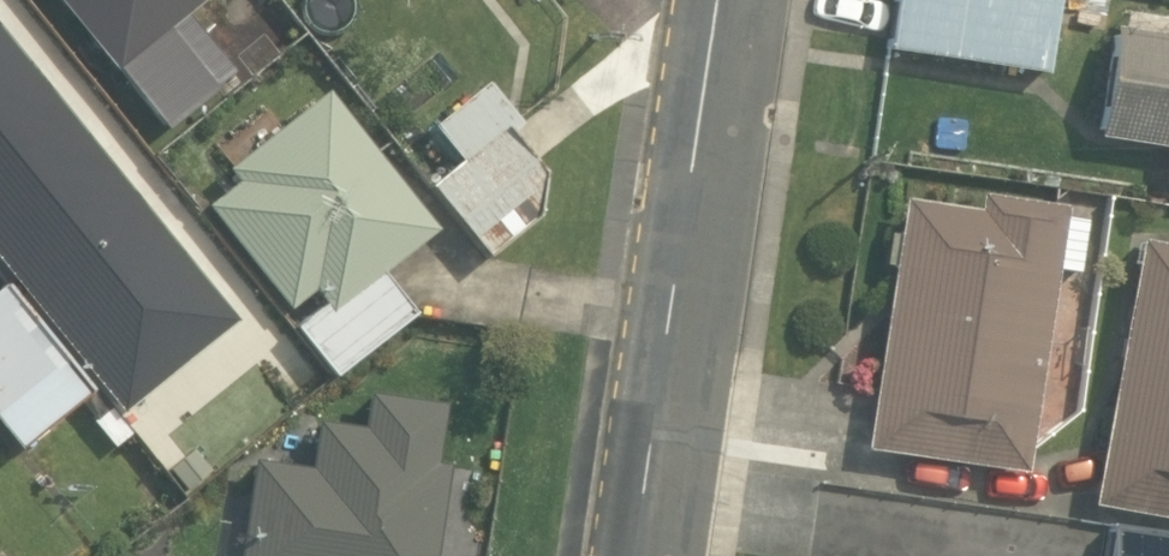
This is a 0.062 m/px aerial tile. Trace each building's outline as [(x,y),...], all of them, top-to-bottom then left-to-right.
[(153,129),(239,58),(196,6),(203,0),(47,0),(153,129)] [(882,49),(1052,76),(1064,0),(890,0),(882,49)] [(1120,26),(1103,142),(1166,151),(1161,186),(1168,187),(1168,33),(1120,26)] [(0,29),(0,265),(121,414),(236,322),(0,29)] [(241,185),(207,212),(336,371),(416,306),(374,254),(436,204),(327,70),(219,157),(241,185)] [(462,164),(435,187),(494,254),(543,211),(522,187),(552,162),(478,77),(426,123),(462,164)] [(1060,208),(905,187),(869,454),(1024,475),(1060,208)] [(1150,234),(1090,505),(1168,522),(1168,238),(1150,234)] [(1,280),(0,280),(0,431),(17,453),(90,398),(1,280)] [(257,454),(238,555),(433,555),(461,404),(358,386),(352,422),(308,414),(300,462),(257,454)] [(1100,525),(1097,555),(1168,555),(1168,533),(1100,525)]
